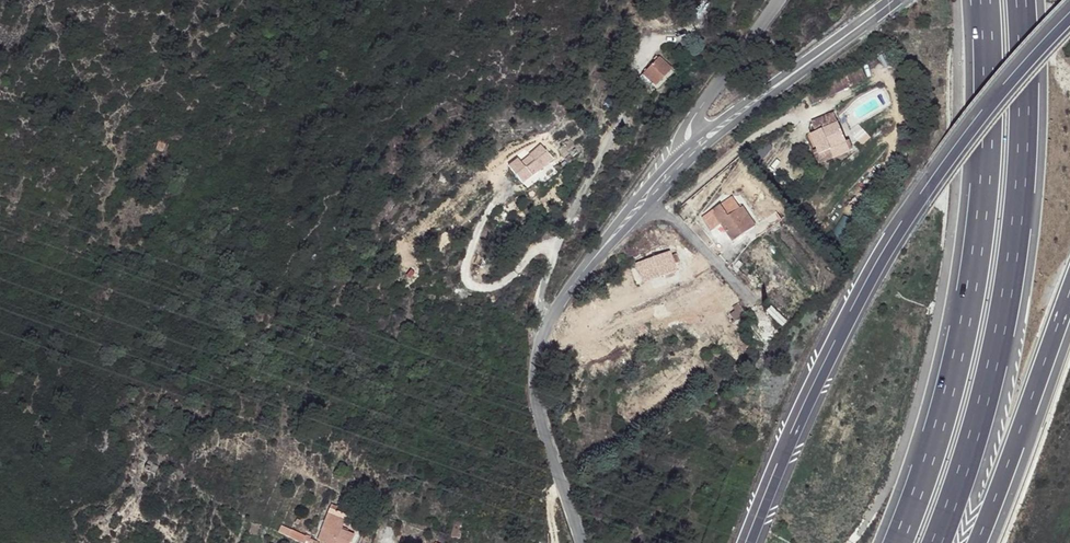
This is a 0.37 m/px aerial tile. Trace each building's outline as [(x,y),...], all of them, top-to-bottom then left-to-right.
[(641,78),(653,90),(669,77),(655,63),(641,78)] [(833,124),(831,116),(815,122),(817,130),(833,124)] [(840,144),(833,124),(817,130),(805,135),(812,153),(808,154),(812,166),(828,159),(827,155),(845,148),(845,143),(840,144)] [(525,164),(531,173),(548,160),(536,147),(526,156),(529,161),(525,164)] [(847,151),(845,148),(827,155),(828,159),(847,151)] [(505,166),(518,184),(531,173),(525,164),(521,159),(518,156),(505,166)] [(521,159),(525,164),(529,161),(526,156),(521,159)] [(738,209),(731,198),(720,206),(726,217),(738,209)] [(720,206),(718,204),(699,217),(709,232),(720,225),(717,222),(726,217),(720,206)] [(754,227),(741,207),(738,209),(726,217),(717,222),(720,225),(727,238),(741,229),(744,234),(754,227)] [(744,234),(741,229),(727,238),(731,242),(744,234)] [(675,271),(669,250),(634,262),(640,282),(675,271)] [(740,317),(732,305),(722,312),(729,324),(737,320),(740,317)] [(144,462),(142,469),(150,472),(152,465),(144,462)] [(319,507),(317,521),(328,508),(319,507)] [(312,542),(318,542),(344,542),(348,531),(336,526),(341,512),(328,508),(317,521),(312,542)] [(440,521),(439,533),(449,533),(450,523),(440,521)]
